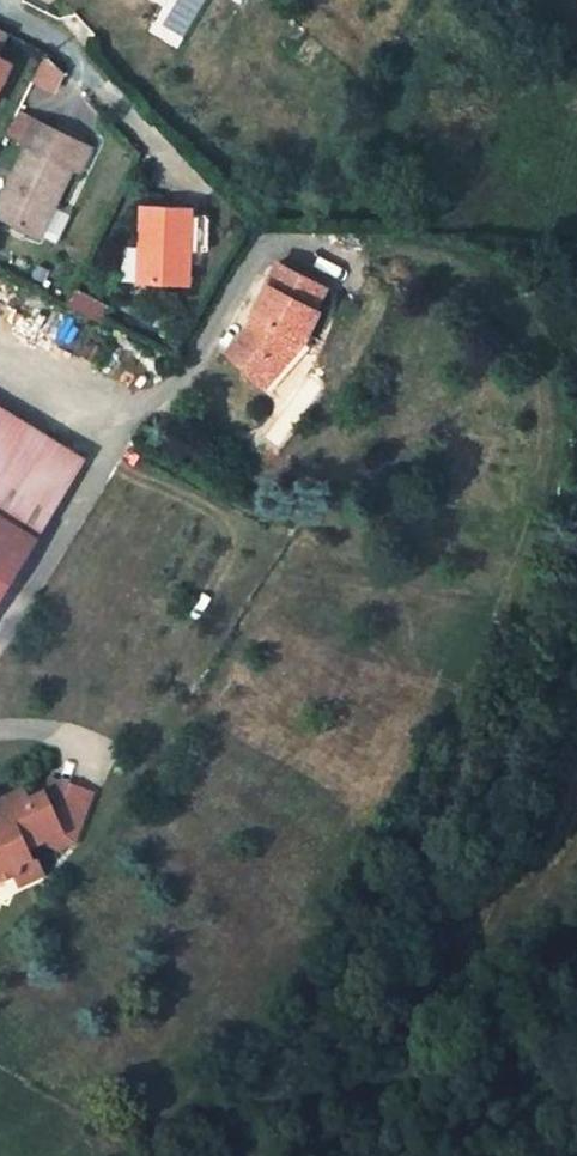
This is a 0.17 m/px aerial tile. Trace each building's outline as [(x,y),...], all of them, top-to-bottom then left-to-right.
[(205,0),(166,0),(156,21),(188,35),(205,0)] [(13,57),(0,51),(0,84),(13,57)] [(40,116),(0,198),(0,209),(45,230),(88,140),(40,116)] [(187,209),(142,205),(140,237),(137,279),(183,283),(187,209)] [(224,354),(245,373),(258,356),(270,366),(294,339),(300,343),(316,310),(313,308),(323,287),(272,267),(249,317),(254,321),(224,354)] [(270,366),(258,356),(245,373),(256,383),(270,366)] [(82,453),(0,405),(0,511),(38,533),(82,453)] [(38,533),(40,534),(88,457),(82,453),(38,533)] [(0,511),(0,538),(26,554),(38,533),(0,511)] [(38,533),(26,554),(28,555),(40,534),(38,533)] [(28,555),(26,554),(0,538),(0,601),(28,555)] [(0,805),(0,842),(1,847),(0,847),(0,888),(17,881),(21,871),(32,866),(28,854),(49,845),(56,849),(78,837),(94,798),(55,783),(48,798),(33,804),(28,793),(0,805)] [(32,866),(21,871),(17,881),(22,893),(37,887),(46,878),(43,869),(32,866)]
